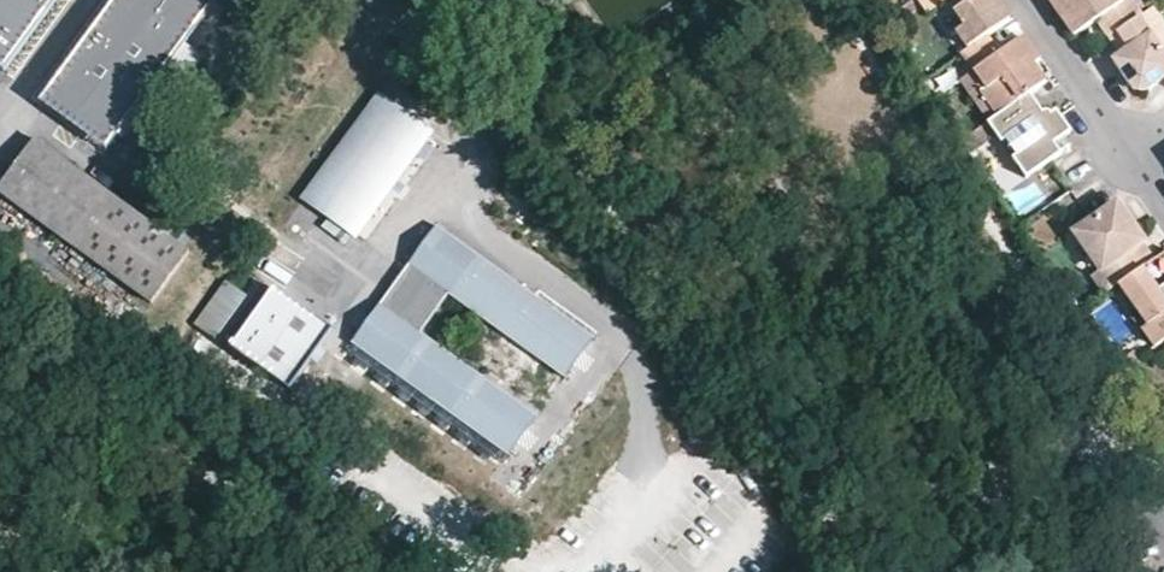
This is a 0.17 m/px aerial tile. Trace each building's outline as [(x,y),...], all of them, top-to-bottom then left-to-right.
[(6,75),(61,0),(0,0),(0,71),(6,75)] [(51,89),(117,138),(159,82),(176,95),(203,58),(186,45),(218,2),(216,0),(117,0),(51,89)] [(928,11),(943,0),(919,0),(928,11)] [(1006,20),(995,3),(992,0),(968,0),(949,13),(957,25),(950,30),(964,49),(984,35),(1006,20)] [(1059,18),(1066,14),(1078,32),(1097,20),(1109,37),(1140,14),(1130,0),(1047,0),(1059,18)] [(1109,37),(1121,54),(1113,61),(1132,86),(1140,88),(1163,74),(1163,76),(1163,33),(1147,9),(1140,14),(1109,37)] [(1066,14),(1059,18),(1066,28),(1072,37),(1078,32),(1066,14)] [(964,49),(960,51),(971,67),(983,84),(978,87),(996,114),(1027,93),(1043,82),(1030,64),(1023,70),(1018,63),(1029,54),(1028,51),(1017,37),(995,52),(984,35),(964,49)] [(1035,61),(1029,54),(1018,63),(1023,70),(1030,64),(1035,61)] [(983,84),(971,67),(958,77),(988,121),(996,114),(978,87),(983,84)] [(117,138),(51,89),(40,104),(106,153),(117,138)] [(988,121),(985,122),(986,122),(1000,142),(1004,139),(1007,143),(1002,146),(1007,154),(1012,151),(1014,155),(1010,158),(1025,179),(1060,155),(1052,144),(1061,137),(1071,131),(1058,113),(1056,110),(1050,115),(1050,113),(1047,112),(1044,112),(1042,114),(1027,93),(996,114),(988,121)] [(380,96),(306,197),(357,234),(431,133),(380,96)] [(1063,137),(1061,137),(1052,144),(1060,155),(1067,149),(1069,145),(1069,142),(1067,141),(1066,139),(1063,137)] [(35,139),(0,185),(0,192),(151,303),(188,253),(35,139)] [(1090,274),(1104,293),(1116,285),(1143,265),(1130,248),(1140,241),(1119,212),(1112,210),(1071,237),(1094,271),(1090,274)] [(1051,214),(1031,221),(1041,249),(1061,242),(1051,214)] [(353,349),(509,459),(539,417),(423,335),(450,297),(568,381),(595,343),(437,231),(353,349)] [(1152,346),(1160,341),(1163,338),(1163,290),(1158,289),(1151,294),(1146,288),(1139,287),(1140,280),(1147,282),(1163,269),(1163,251),(1143,265),(1116,285),(1145,326),(1140,330),(1152,346)] [(1147,282),(1140,280),(1139,287),(1146,288),(1151,294),(1158,289),(1163,290),(1163,269),(1147,282)] [(331,330),(272,286),(228,347),(286,390),(331,330)]
